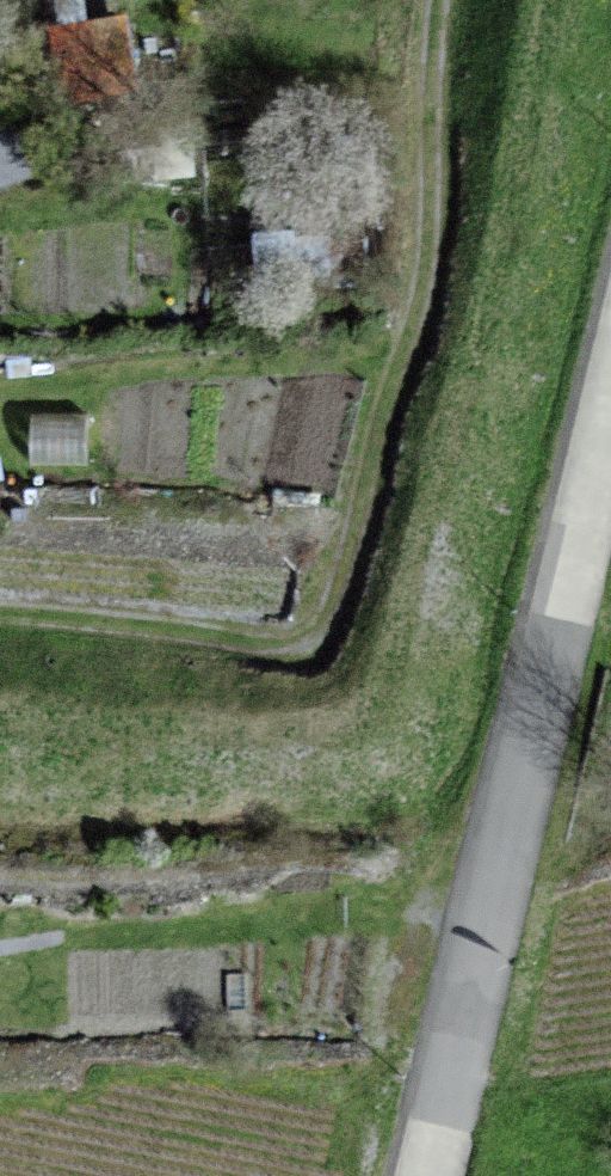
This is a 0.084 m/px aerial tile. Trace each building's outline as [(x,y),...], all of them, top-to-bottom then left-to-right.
[(134,81),(125,19),(53,30),(63,92),(134,81)]
